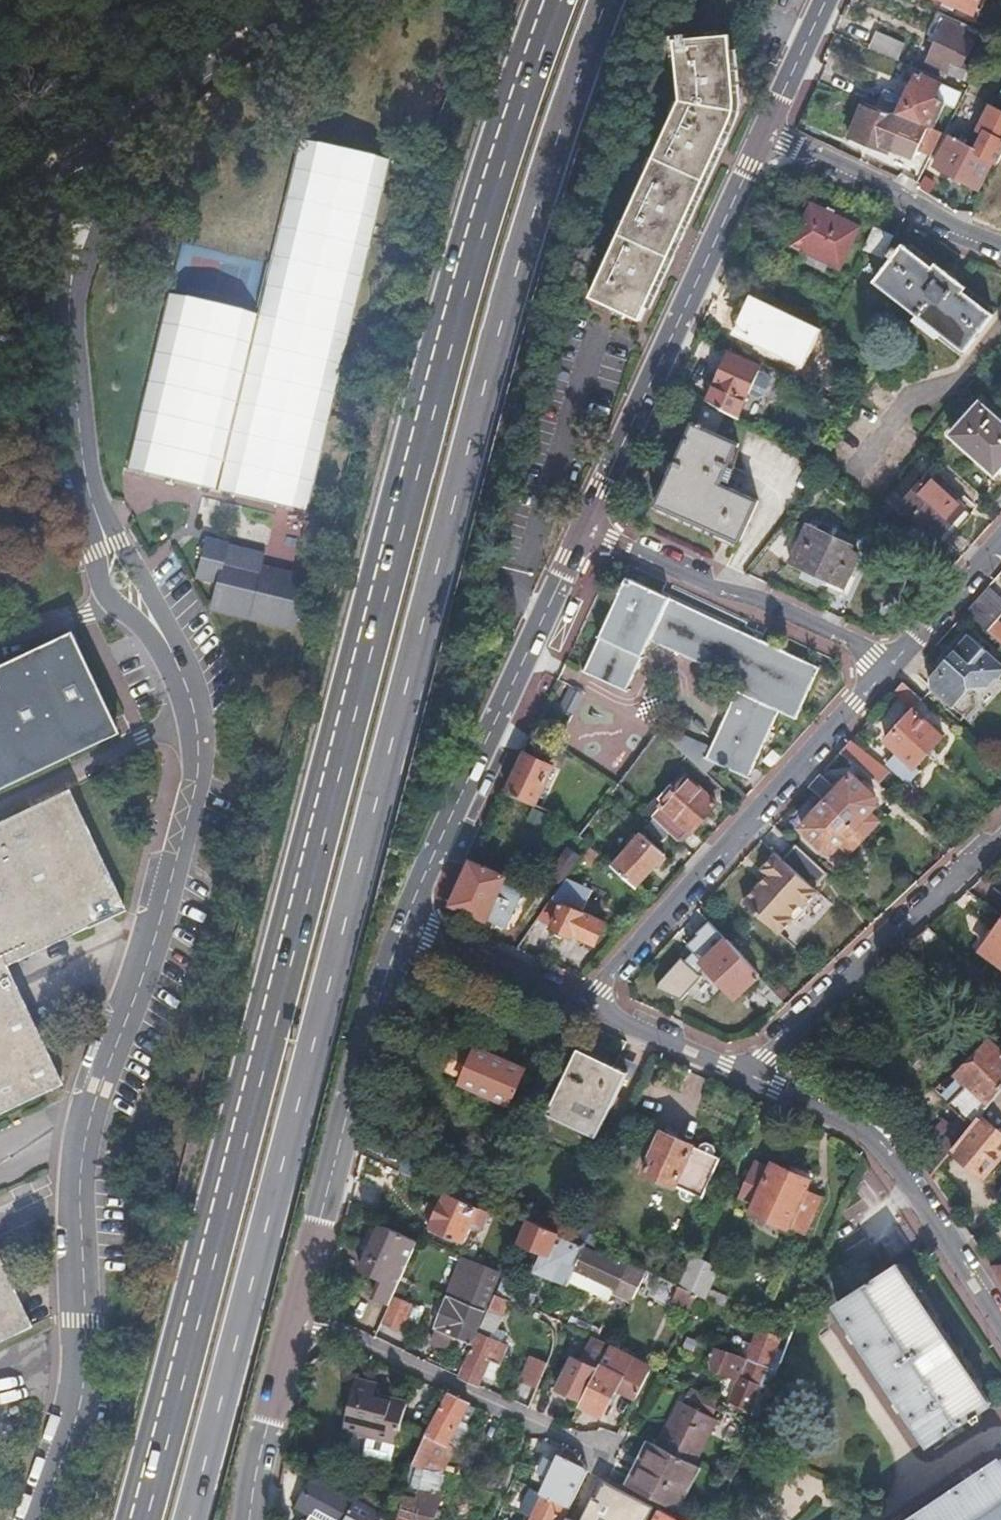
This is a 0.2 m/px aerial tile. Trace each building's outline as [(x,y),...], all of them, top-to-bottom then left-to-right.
[(945,4),(943,8),(958,15),(960,11),(976,18),(984,0),(936,0),(945,4)] [(945,16),(936,12),(927,30),(928,32),(935,36),(945,16)] [(975,30),(945,16),(935,36),(924,60),(946,70),(954,74),(959,65),(975,30)] [(875,30),(867,46),(891,57),(899,41),(875,30)] [(681,96),(591,296),(641,317),(670,253),(682,227),(716,150),(736,106),(734,76),(731,32),(676,36),(681,96)] [(891,57),(896,60),(904,43),(899,41),(891,57)] [(946,70),(924,60),(919,70),(941,80),(946,70)] [(964,67),(959,65),(954,74),(959,76),(964,67)] [(941,85),(915,73),(906,93),(911,95),(905,106),(901,104),(895,116),(901,119),(905,121),(907,119),(927,127),(928,128),(932,130),(944,104),(935,99),(941,85)] [(845,74),(838,89),(865,100),(871,86),(845,74)] [(911,95),(906,93),(901,104),(905,106),(911,95)] [(895,116),(864,101),(848,137),(862,144),(871,149),(885,155),(885,152),(896,157),(911,128),(899,123),(901,119),(895,116)] [(1000,156),(1000,112),(990,107),(979,128),(984,130),(974,150),(950,138),(935,169),(978,189),(992,160),(998,163),(1000,156)] [(928,128),(927,127),(916,150),(930,157),(941,134),(940,133),(932,130),(928,128)] [(871,149),(862,144),(857,154),(866,159),(871,149)] [(243,477),(241,487),(296,501),(351,270),(358,240),(374,175),(295,156),(224,472),(243,477)] [(812,205),(793,243),(803,249),(829,262),(839,267),(859,228),(812,205)] [(875,226),(866,247),(883,254),(892,234),(875,226)] [(906,237),(902,242),(931,265),(935,261),(906,237)] [(368,243),(358,240),(351,270),(361,272),(368,243)] [(931,265),(902,242),(872,278),(916,313),(912,317),(935,336),(938,333),(962,351),(992,313),(962,290),(966,285),(948,271),(935,261),(931,265)] [(829,262),(803,249),(798,258),(824,271),(829,262)] [(962,290),(992,313),(995,309),(966,285),(962,290)] [(251,311),(164,291),(124,466),(210,487),(251,311)] [(807,322),(753,296),(736,333),(790,358),(794,349),(807,322)] [(711,399),(740,416),(762,365),(732,352),(711,399)] [(949,433),(994,473),(1000,466),(1000,421),(978,401),(949,433)] [(692,422),(656,503),(738,540),(758,498),(720,481),(737,443),(692,422)] [(238,499),(241,487),(243,477),(224,472),(221,471),(216,494),(238,499)] [(925,475),(898,505),(936,538),(963,509),(925,475)] [(808,523),(789,561),(842,585),(857,552),(849,548),(850,544),(808,523)] [(217,556),(221,541),(199,536),(190,575),(211,580),(205,606),(284,624),(295,573),(255,564),(217,556)] [(258,550),(221,541),(217,556),(255,564),(258,550)] [(301,574),(295,573),(284,624),(289,625),(301,574)] [(651,642),(693,662),(740,683),(706,758),(715,762),(748,777),(779,711),(795,718),(818,667),(627,578),(584,667),(628,689),(651,642)] [(966,610),(1000,641),(1000,621),(998,618),(1000,615),(1000,598),(989,585),(966,610)] [(112,730),(65,631),(0,662),(0,784),(112,730)] [(927,685),(950,705),(966,688),(988,686),(989,678),(998,677),(1000,674),(1000,661),(969,632),(936,667),(940,671),(927,685)] [(693,662),(660,734),(709,776),(715,762),(706,758),(740,683),(693,662)] [(923,682),(927,685),(940,671),(936,667),(923,682)] [(903,680),(894,691),(914,708),(923,698),(903,680)] [(943,735),(914,708),(885,740),(897,750),(915,766),(916,765),(925,756),(933,747),(943,735)] [(852,737),(840,750),(880,782),(889,770),(852,737)] [(933,747),(925,756),(929,759),(937,751),(933,747)] [(915,766),(897,750),(887,762),(910,782),(921,770),(916,765),(915,766)] [(507,792),(535,804),(552,766),(525,754),(507,792)] [(822,770),(810,783),(831,803),(866,833),(879,818),(869,809),(880,796),(856,775),(844,789),(822,770)] [(672,780),(645,810),(652,817),(670,833),(677,840),(688,829),(691,831),(716,803),(686,776),(677,785),(672,780)] [(62,1085),(6,966),(123,909),(67,788),(0,820),(0,1114),(62,1085)] [(866,833),(831,803),(806,831),(814,838),(823,845),(831,852),(840,842),(851,850),(866,833)] [(661,842),(670,833),(652,817),(644,826),(661,842)] [(677,840),(680,842),(691,831),(688,829),(677,840)] [(630,845),(613,865),(635,885),(664,853),(641,833),(636,838),(632,834),(626,841),(630,845)] [(818,850),(823,845),(814,838),(810,843),(818,850)] [(828,870),(796,841),(782,857),(776,851),(762,866),(768,872),(743,900),(779,932),(791,918),(798,918),(806,909),(806,903),(818,889),(814,885),(828,870)] [(577,865),(583,856),(571,847),(552,874),(564,882),(567,878),(577,865)] [(525,884),(472,859),(451,904),(464,911),(505,929),(525,884)] [(593,889),(567,878),(564,882),(546,907),(539,917),(538,918),(554,925),(553,927),(573,936),(574,932),(597,942),(606,922),(583,911),(593,889)] [(775,1004),(781,999),(709,920),(685,942),(734,996),(753,981),(775,1004)] [(985,945),(1000,959),(1000,926),(985,945)] [(785,1004),(781,999),(775,1004),(779,1009),(785,1004)] [(997,1044),(990,1038),(958,1071),(960,1073),(968,1080),(949,1101),(964,1114),(973,1123),(979,1116),(1000,1089),(1000,1040),(997,1044)] [(446,1039),(435,1062),(464,1076),(462,1081),(510,1104),(526,1069),(478,1046),(475,1052),(446,1039)] [(628,1070),(615,1065),(578,1048),(547,1114),(597,1137),(626,1075),(628,1070)] [(621,1054),(615,1065),(628,1070),(626,1075),(633,1078),(639,1063),(621,1054)] [(968,1080),(960,1073),(941,1094),(949,1101),(968,1080)] [(979,1116),(994,1129),(1000,1127),(1000,1128),(1000,1089),(979,1116)] [(964,1114),(949,1133),(958,1141),(964,1134),(973,1123),(964,1114)] [(952,1149),(982,1175),(984,1173),(1000,1153),(1000,1128),(1000,1127),(994,1129),(979,1116),(973,1123),(964,1134),(958,1141),(952,1149)] [(949,1133),(939,1125),(920,1148),(927,1159),(949,1133)] [(662,1131),(644,1171),(701,1197),(718,1158),(662,1131)] [(927,1159),(937,1167),(952,1149),(958,1141),(949,1133),(927,1159)] [(984,1173),(990,1178),(1000,1165),(1000,1153),(984,1173)] [(754,1203),(750,1211),(801,1235),(819,1196),(805,1189),(810,1180),(773,1163),(770,1169),(754,1161),(738,1196),(754,1203)] [(492,1196),(455,1179),(431,1231),(467,1248),(492,1196)] [(588,1216),(576,1240),(585,1244),(594,1248),(606,1224),(588,1216)] [(566,1235),(529,1218),(520,1239),(543,1250),(547,1251),(540,1268),(569,1281),(574,1269),(577,1263),(583,1249),(585,1244),(576,1240),(566,1235)] [(392,1298),(418,1242),(383,1225),(361,1271),(383,1282),(379,1292),(392,1298)] [(583,1249),(577,1263),(574,1269),(616,1288),(612,1295),(631,1303),(646,1274),(626,1266),(625,1268),(583,1249)] [(547,1251),(543,1250),(534,1271),(567,1286),(569,1281),(540,1268),(547,1251)] [(502,1273),(467,1256),(434,1327),(469,1344),(502,1273)] [(32,1328),(0,1261),(0,1343),(32,1328)] [(690,1263),(679,1287),(695,1295),(702,1298),(722,1307),(725,1299),(708,1290),(715,1275),(690,1263)] [(898,1264),(838,1302),(928,1445),(989,1406),(898,1264)] [(991,1270),(1000,1285),(1000,1267),(990,1268),(991,1270)] [(574,1269),(569,1281),(610,1300),(612,1295),(616,1288),(574,1269)] [(496,1291),(458,1374),(478,1384),(482,1375),(494,1380),(509,1346),(490,1338),(495,1328),(497,1329),(511,1298),(496,1291)] [(702,1298),(695,1295),(693,1300),(700,1303),(702,1298)] [(397,1296),(384,1320),(399,1327),(411,1303),(397,1296)] [(746,1356),(776,1370),(784,1352),(776,1349),(780,1340),(758,1331),(752,1344),(746,1356)] [(556,1388),(581,1400),(605,1355),(610,1345),(610,1344),(592,1336),(580,1359),(571,1355),(556,1388)] [(737,1352),(746,1356),(752,1344),(742,1340),(737,1352)] [(729,1403),(758,1416),(776,1370),(746,1356),(737,1352),(716,1342),(710,1356),(713,1367),(727,1373),(734,1368),(739,1376),(738,1378),(729,1403)] [(610,1345),(605,1355),(581,1400),(579,1404),(602,1416),(616,1388),(637,1399),(651,1371),(630,1362),(633,1356),(610,1345)] [(548,1362),(532,1355),(521,1381),(537,1388),(541,1378),(547,1363),(548,1362)] [(727,1373),(738,1378),(739,1376),(734,1368),(727,1373)] [(409,1401),(377,1392),(380,1382),(359,1376),(344,1428),(397,1443),(409,1401)] [(711,1395),(687,1384),(681,1396),(705,1407),(711,1395)] [(470,1403),(449,1393),(413,1461),(422,1464),(441,1471),(442,1471),(455,1446),(449,1443),(470,1403)] [(653,1440),(688,1458),(712,1413),(676,1396),(653,1440)] [(476,1406),(470,1403),(449,1443),(455,1446),(460,1448),(472,1425),(468,1422),(476,1406)] [(616,1477),(622,1480),(644,1436),(638,1433),(616,1477)] [(622,1480),(660,1499),(666,1502),(688,1458),(653,1440),(644,1436),(622,1480)] [(572,1450),(563,1446),(558,1456),(560,1457),(556,1465),(545,1460),(540,1470),(551,1476),(542,1493),(569,1507),(586,1471),(572,1450)] [(907,1519),(1000,1519),(1000,1458),(907,1519)] [(308,1519),(381,1519),(386,1510),(380,1507),(315,1473),(298,1506),(312,1514),(308,1519)] [(607,1519),(650,1519),(657,1506),(617,1486),(605,1480),(602,1486),(595,1498),(592,1497),(580,1519),(604,1519),(605,1519),(607,1519)] [(399,1517),(398,1519),(436,1519),(445,1495),(408,1482),(399,1517)] [(565,1516),(568,1509),(569,1507),(542,1493),(531,1487),(520,1508),(532,1514),(529,1519),(563,1519),(565,1516)] [(663,1509),(658,1519),(684,1519),(663,1509)]
